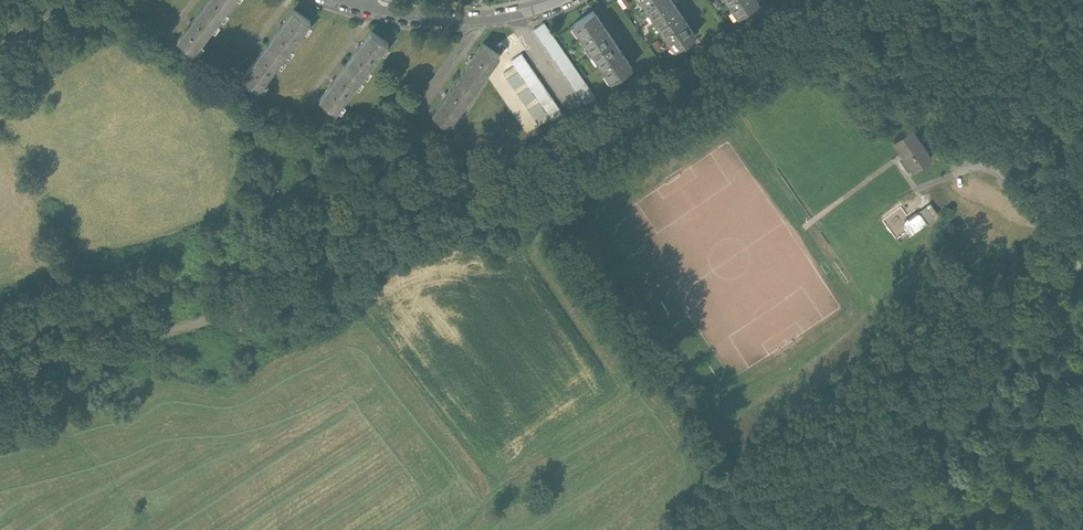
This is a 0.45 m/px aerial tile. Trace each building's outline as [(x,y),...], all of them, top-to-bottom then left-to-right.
[(203,6),(221,20),(236,0),(208,0),(203,6)] [(651,19),(676,2),(674,0),(638,0),(651,19)] [(736,16),(759,0),(725,0),(736,16)] [(676,2),(651,19),(672,49),(696,31),(676,2)] [(195,53),(221,20),(203,6),(178,40),(195,53)] [(594,10),(571,27),(590,54),(614,38),(594,10)] [(294,11),(268,46),(285,59),(311,24),(294,11)] [(544,26),(534,33),(584,106),(594,99),(544,26)] [(370,34),(345,68),(362,81),(388,47),(370,34)] [(614,38),(590,54),(609,81),(633,64),(614,38)] [(502,56),(483,44),(458,79),(477,92),(502,56)] [(285,59),(268,46),(241,82),(259,95),(285,59)] [(520,57),(509,64),(545,117),(556,110),(520,57)] [(345,68),(318,103),(336,116),(362,81),(345,68)] [(477,92),(458,79),(433,116),(451,129),(477,92)] [(936,156),(915,127),(894,141),(914,171),(936,156)] [(882,217),(899,240),(938,212),(929,200),(908,215),(900,204),(882,217)]
